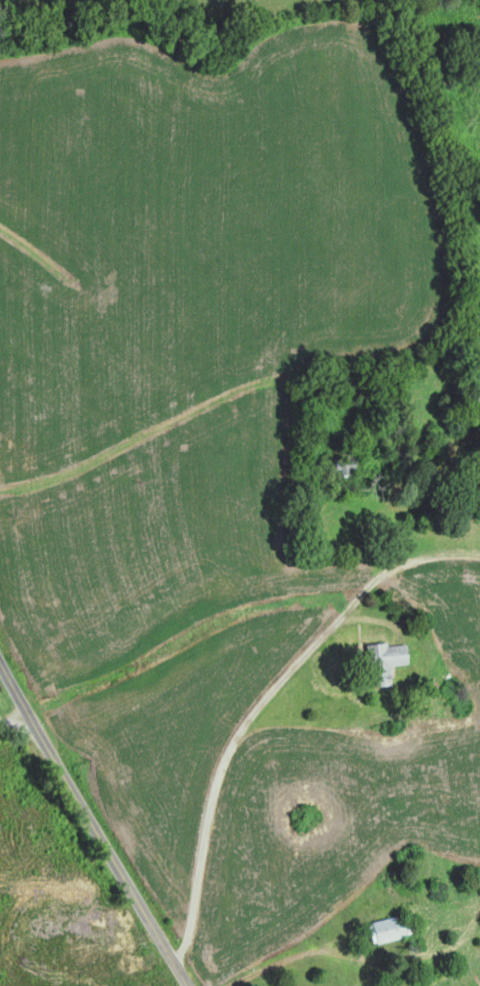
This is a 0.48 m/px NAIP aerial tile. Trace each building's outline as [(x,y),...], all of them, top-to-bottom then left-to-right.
[(469,328),(479,327),(479,312),(467,313),(469,328)] [(331,449),(331,479),(353,479),(353,449),(331,449)] [(365,645),(367,680),(376,679),(376,687),(391,686),(390,665),(408,664),(407,643),(365,645)] [(415,935),(412,921),(402,923),(401,916),(365,923),(370,945),(415,935)]
